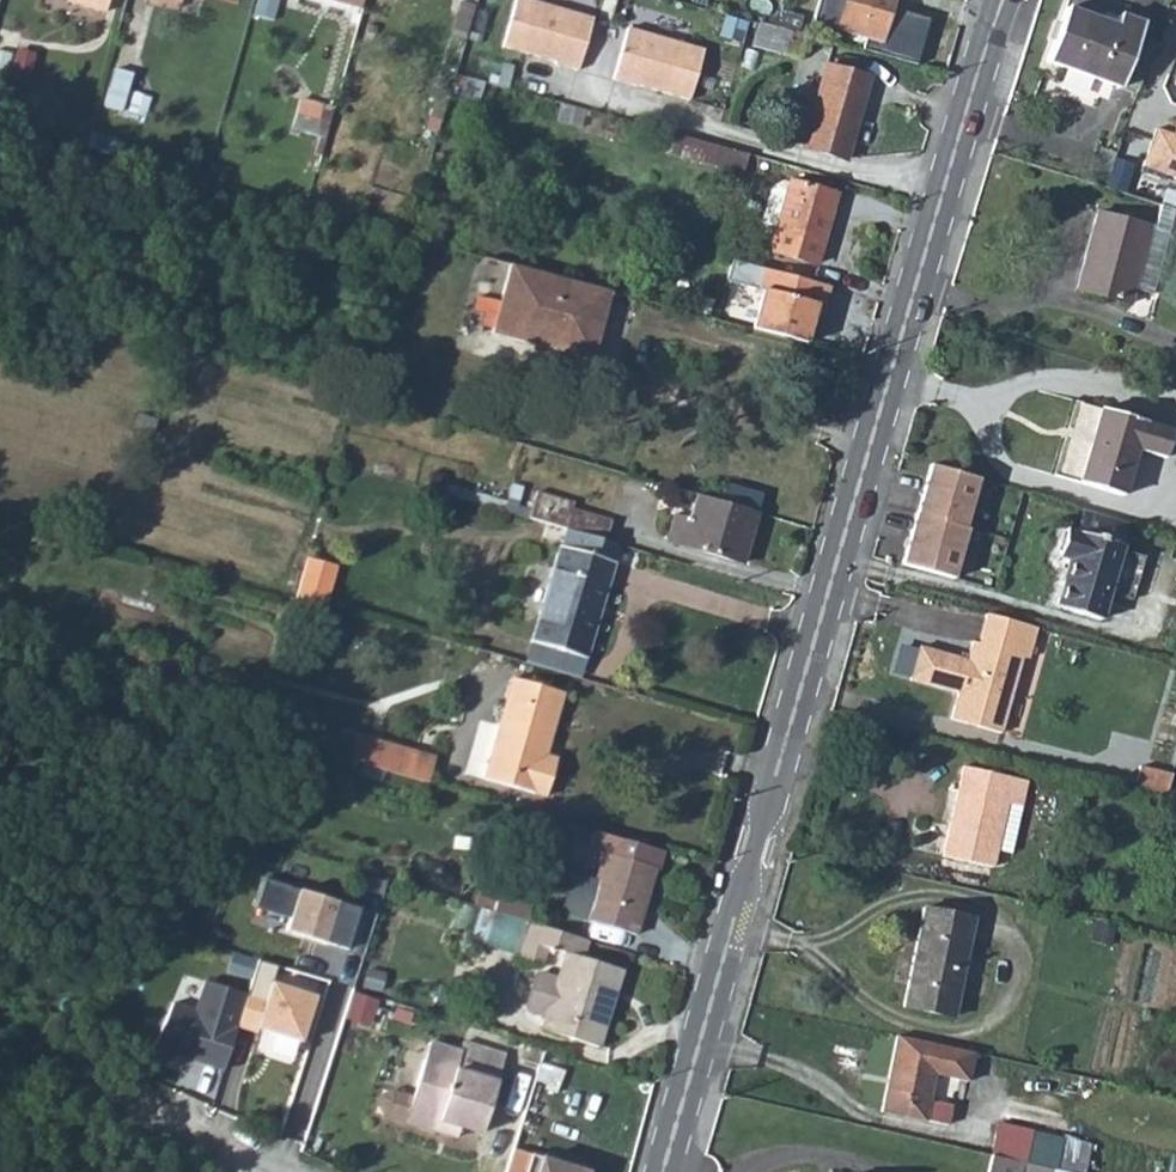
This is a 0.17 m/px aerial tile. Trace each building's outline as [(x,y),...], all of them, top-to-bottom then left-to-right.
[(103,8),(106,0),(76,0),(103,8)] [(276,0),(257,0),(254,13),(271,17),(276,0)] [(832,24),(862,34),(859,45),(913,60),(924,17),(882,6),(884,0),(817,0),(810,19),(832,24)] [(595,24),(520,3),(505,52),(557,67),(556,71),(579,77),(595,24)] [(1068,10),(1049,63),(1121,89),(1145,25),(1121,16),(1117,28),(1068,10)] [(762,32),(753,64),(784,74),(794,41),(762,32)] [(705,56),(630,34),(614,89),(637,95),(638,91),(690,106),(705,56)] [(18,50),(8,84),(27,89),(37,54),(18,50)] [(832,62),(808,143),(849,157),(873,75),(869,73),(832,62)] [(106,103),(146,114),(151,94),(131,88),(136,70),(116,65),(106,103)] [(284,127),(322,131),(325,103),(287,98),(284,127)] [(1142,172),(1166,181),(1168,175),(1175,178),(1175,132),(1175,135),(1158,128),(1142,172)] [(750,164),(672,141),(671,147),(681,150),(677,163),(744,182),(750,164)] [(790,193),(777,237),(770,260),(814,272),(833,204),(790,190),(790,193)] [(773,198),(763,233),(777,237),(790,193),(785,192),(773,198)] [(1098,215),(1078,293),(1130,307),(1134,293),(1155,299),(1172,236),(1098,215)] [(609,293),(512,266),(493,332),(590,361),(609,293)] [(756,295),(761,296),(750,333),(791,345),(803,348),(811,319),(814,310),(823,313),(828,293),(763,275),(762,274),(756,295)] [(823,313),(814,310),(811,319),(820,322),(823,313)] [(1103,411),(1090,455),(1132,468),(1137,451),(1166,460),(1174,432),(1103,411)] [(1090,455),(1081,484),(1123,497),(1132,468),(1090,455)] [(924,460),(910,508),(960,523),(974,476),(924,460)] [(745,488),(740,509),(776,520),(782,500),(745,488)] [(740,509),(712,502),(705,525),(693,521),(686,546),(761,569),(776,520),(740,509)] [(910,508),(894,558),(950,576),(965,526),(960,523),(910,508)] [(1067,562),(1055,608),(1101,621),(1122,548),(1119,547),(1126,524),(1086,511),(1078,536),(1066,531),(1058,560),(1067,562)] [(591,515),(585,536),(608,543),(627,549),(633,528),(591,515)] [(551,547),(523,640),(578,655),(607,565),(602,562),(608,543),(585,536),(561,529),(555,549),(551,547)] [(299,558),(288,594),(317,602),(328,566),(299,558)] [(1038,630),(986,615),(979,643),(973,641),(966,663),(921,649),(911,682),(958,695),(951,719),(1003,733),(1024,658),(1030,659),(1038,630)] [(523,640),(517,662),(571,679),(578,655),(523,640)] [(555,773),(541,768),(543,759),(562,697),(511,681),(482,779),(546,799),(548,797),(555,773)] [(360,736),(353,759),(411,777),(417,753),(360,736)] [(417,753),(411,777),(426,781),(433,758),(425,755),(417,753)] [(543,759),(541,768),(555,773),(558,763),(543,759)] [(992,869),(996,852),(1006,805),(1022,809),(1028,785),(965,770),(944,858),(992,869)] [(1006,805),(996,852),(1012,856),(1022,809),(1006,805)] [(660,853),(588,831),(583,848),(598,853),(578,920),(629,934),(649,869),(655,870),(660,853)] [(322,944),(335,901),(260,876),(253,905),(271,910),(281,922),(278,930),(322,944)] [(495,887),(488,908),(519,918),(526,898),(495,887)] [(927,910),(904,1008),(954,1019),(975,921),(927,910)] [(511,952),(534,960),(539,943),(558,948),(550,974),(532,968),(527,971),(518,999),(521,1005),(538,1010),(533,1023),(589,1042),(615,966),(574,952),(578,937),(521,918),(511,952)] [(188,1006),(169,1000),(151,1045),(221,1070),(234,1024),(244,993),(199,979),(188,1006)] [(245,987),(244,993),(234,1024),(298,1041),(310,995),(264,980),(260,992),(245,987)] [(493,1048),(455,1035),(446,1058),(412,1048),(399,1087),(392,1109),(426,1120),(430,1109),(468,1121),(493,1048)] [(900,1037),(885,1105),(927,1114),(939,1117),(949,1119),(952,1106),(930,1102),(935,1075),(969,1083),(976,1054),(900,1037)] [(1090,1079),(1076,1076),(1074,1088),(1087,1091),(1090,1079)] [(399,1087),(380,1080),(370,1083),(365,1095),(372,1103),(392,1109),(399,1087)] [(885,1105),(884,1113),(948,1126),(949,1119),(939,1117),(927,1114),(885,1105)] [(1001,1124),(999,1130),(1032,1138),(1034,1132),(1001,1124)] [(1081,1127),(1078,1139),(1093,1143),(1096,1131),(1081,1127)] [(999,1130),(994,1156),(1027,1163),(1032,1138),(999,1130)] [(1032,1138),(1027,1163),(1042,1167),(1048,1141),(1032,1138)] [(1042,1167),(1057,1170),(1065,1171),(1087,1171),(1091,1153),(1048,1141),(1042,1167)] [(522,1171),(589,1171),(527,1152),(522,1171)] [(990,1171),(1057,1171),(1057,1170),(1042,1167),(1027,1163),(994,1156),(990,1171)]
